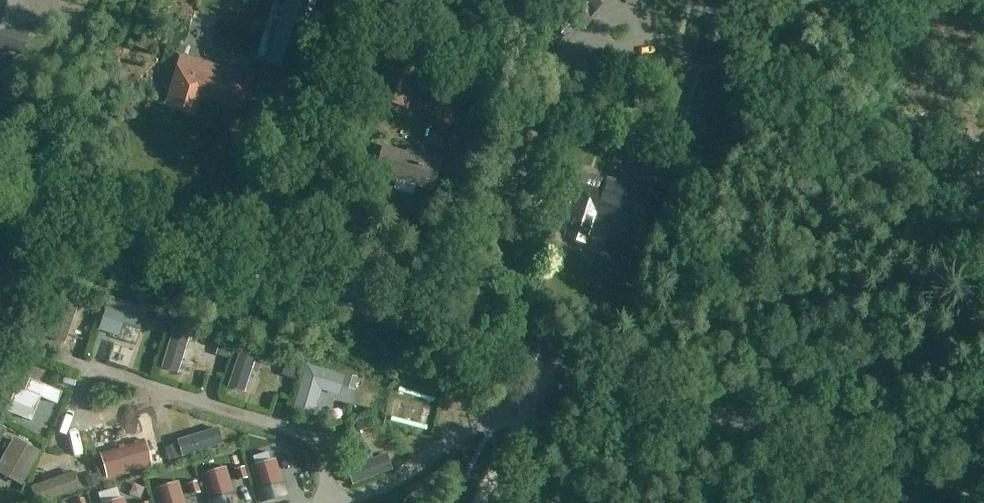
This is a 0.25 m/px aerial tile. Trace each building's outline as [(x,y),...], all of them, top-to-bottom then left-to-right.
[(21,54),(26,37),(7,31),(16,0),(0,0),(0,47),(21,54)] [(266,63),(293,71),(315,0),(285,0),(266,63)] [(552,30),(569,43),(588,19),(590,21),(602,5),(596,0),(577,0),(552,30)] [(388,46),(373,98),(397,106),(402,90),(409,92),(420,56),(388,46)] [(176,68),(163,108),(192,117),(198,98),(240,112),(247,91),(176,68)] [(385,179),(388,180),(430,192),(439,162),(401,151),(400,155),(379,149),(372,173),(386,177),(385,179)] [(563,167),(554,197),(572,203),(569,212),(572,213),(565,235),(584,240),(593,213),(600,215),(601,213),(635,223),(643,198),(645,191),(606,179),(605,181),(578,173),(578,172),(563,167)] [(108,299),(98,331),(118,338),(122,325),(139,330),(145,311),(108,299)] [(191,329),(173,324),(162,365),(180,370),(190,334),(191,329)] [(245,392),(258,348),(240,342),(227,387),(245,392)] [(106,356),(103,367),(124,372),(127,362),(106,356)] [(340,393),(345,373),(306,362),(293,406),(313,411),(320,387),(340,393)] [(55,404),(62,388),(21,372),(5,410),(31,420),(40,398),(55,404)] [(150,419),(130,425),(143,469),(163,464),(150,419)] [(221,445),(215,428),(174,441),(180,458),(221,445)] [(39,447),(12,432),(0,454),(0,471),(20,482),(39,447)] [(387,452),(343,469),(349,486),(394,470),(387,452)] [(275,459),(250,466),(261,502),(286,495),(275,459)] [(75,467),(29,482),(35,502),(38,502),(82,489),(75,467)] [(200,474),(208,502),(236,502),(225,467),(200,474)] [(153,489),(157,502),(186,502),(180,482),(153,489)]
